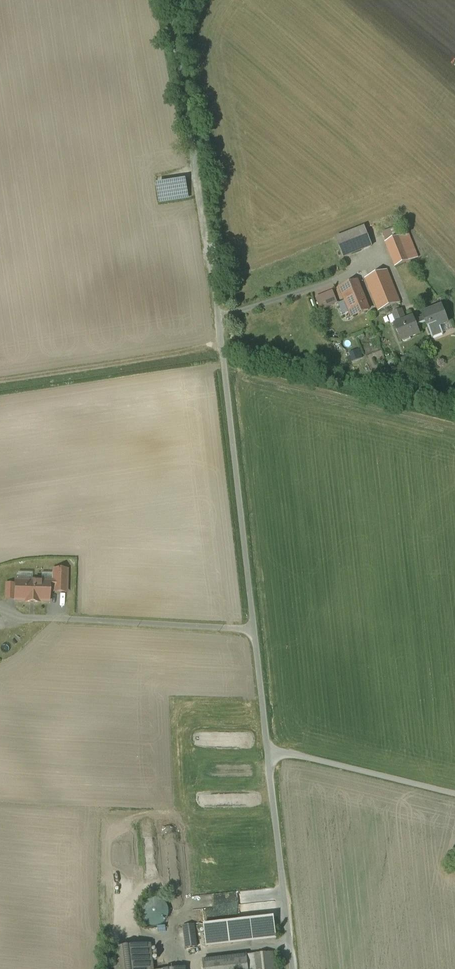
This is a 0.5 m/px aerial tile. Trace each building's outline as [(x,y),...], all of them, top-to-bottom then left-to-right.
[(189,199),(186,180),(156,185),(159,204),(189,199)] [(365,228),(336,239),(343,258),(372,247),(365,228)] [(382,234),(386,243),(400,237),(397,228),(382,234)] [(400,237),(386,243),(396,268),(410,262),(418,259),(408,234),(400,237)] [(357,282),(341,288),(353,317),(369,311),(357,282)] [(336,303),(332,293),(317,299),(321,309),(336,303)] [(437,309),(431,312),(423,315),(424,318),(426,323),(432,339),(433,339),(433,338),(442,334),(443,335),(444,335),(440,326),(448,323),(445,316),(441,307),(437,309)] [(395,326),(401,342),(420,334),(413,318),(405,322),(401,310),(393,313),(398,325),(395,326)] [(54,570),(53,582),(53,591),(53,592),(66,593),(67,570),(54,570)] [(32,582),(15,582),(15,601),(26,601),(26,602),(38,603),(38,601),(48,601),(49,591),(53,591),(53,582),(41,582),(41,580),(32,580),(32,582)] [(14,585),(6,585),(5,599),(13,599),(14,585)] [(166,903),(162,900),(157,899),(153,899),(148,902),(145,905),(143,910),(143,914),(144,919),(147,923),(151,925),(156,926),(161,926),(165,924),(168,920),(170,916),(170,911),(169,906),(166,903)] [(276,917),(207,925),(210,949),(279,941),(276,917)] [(195,925),(184,927),(186,950),(198,948),(195,925)] [(119,949),(121,968),(160,968),(157,944),(119,949)] [(206,959),(207,968),(279,968),(277,952),(206,959)]
